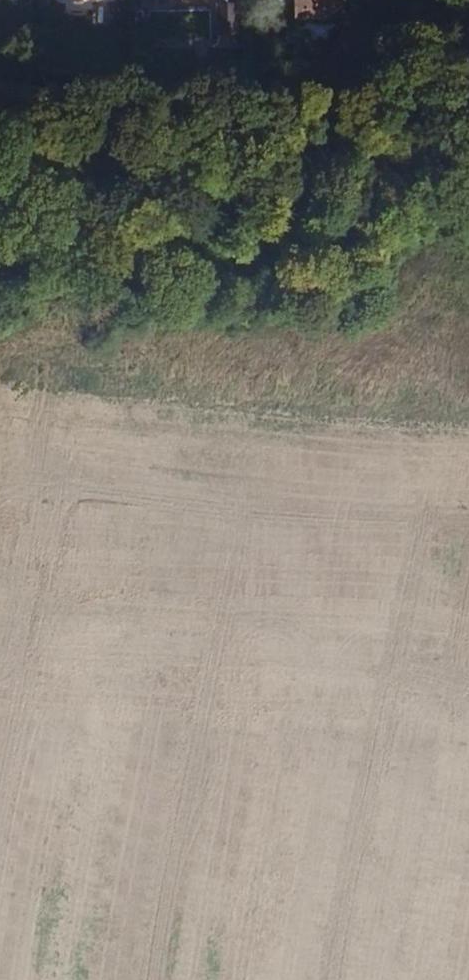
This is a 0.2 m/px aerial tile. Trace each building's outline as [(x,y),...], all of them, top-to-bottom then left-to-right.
[(297,16),(348,14),(347,0),(296,0),(297,16)] [(239,35),(238,3),(219,3),(219,35),(239,35)]
